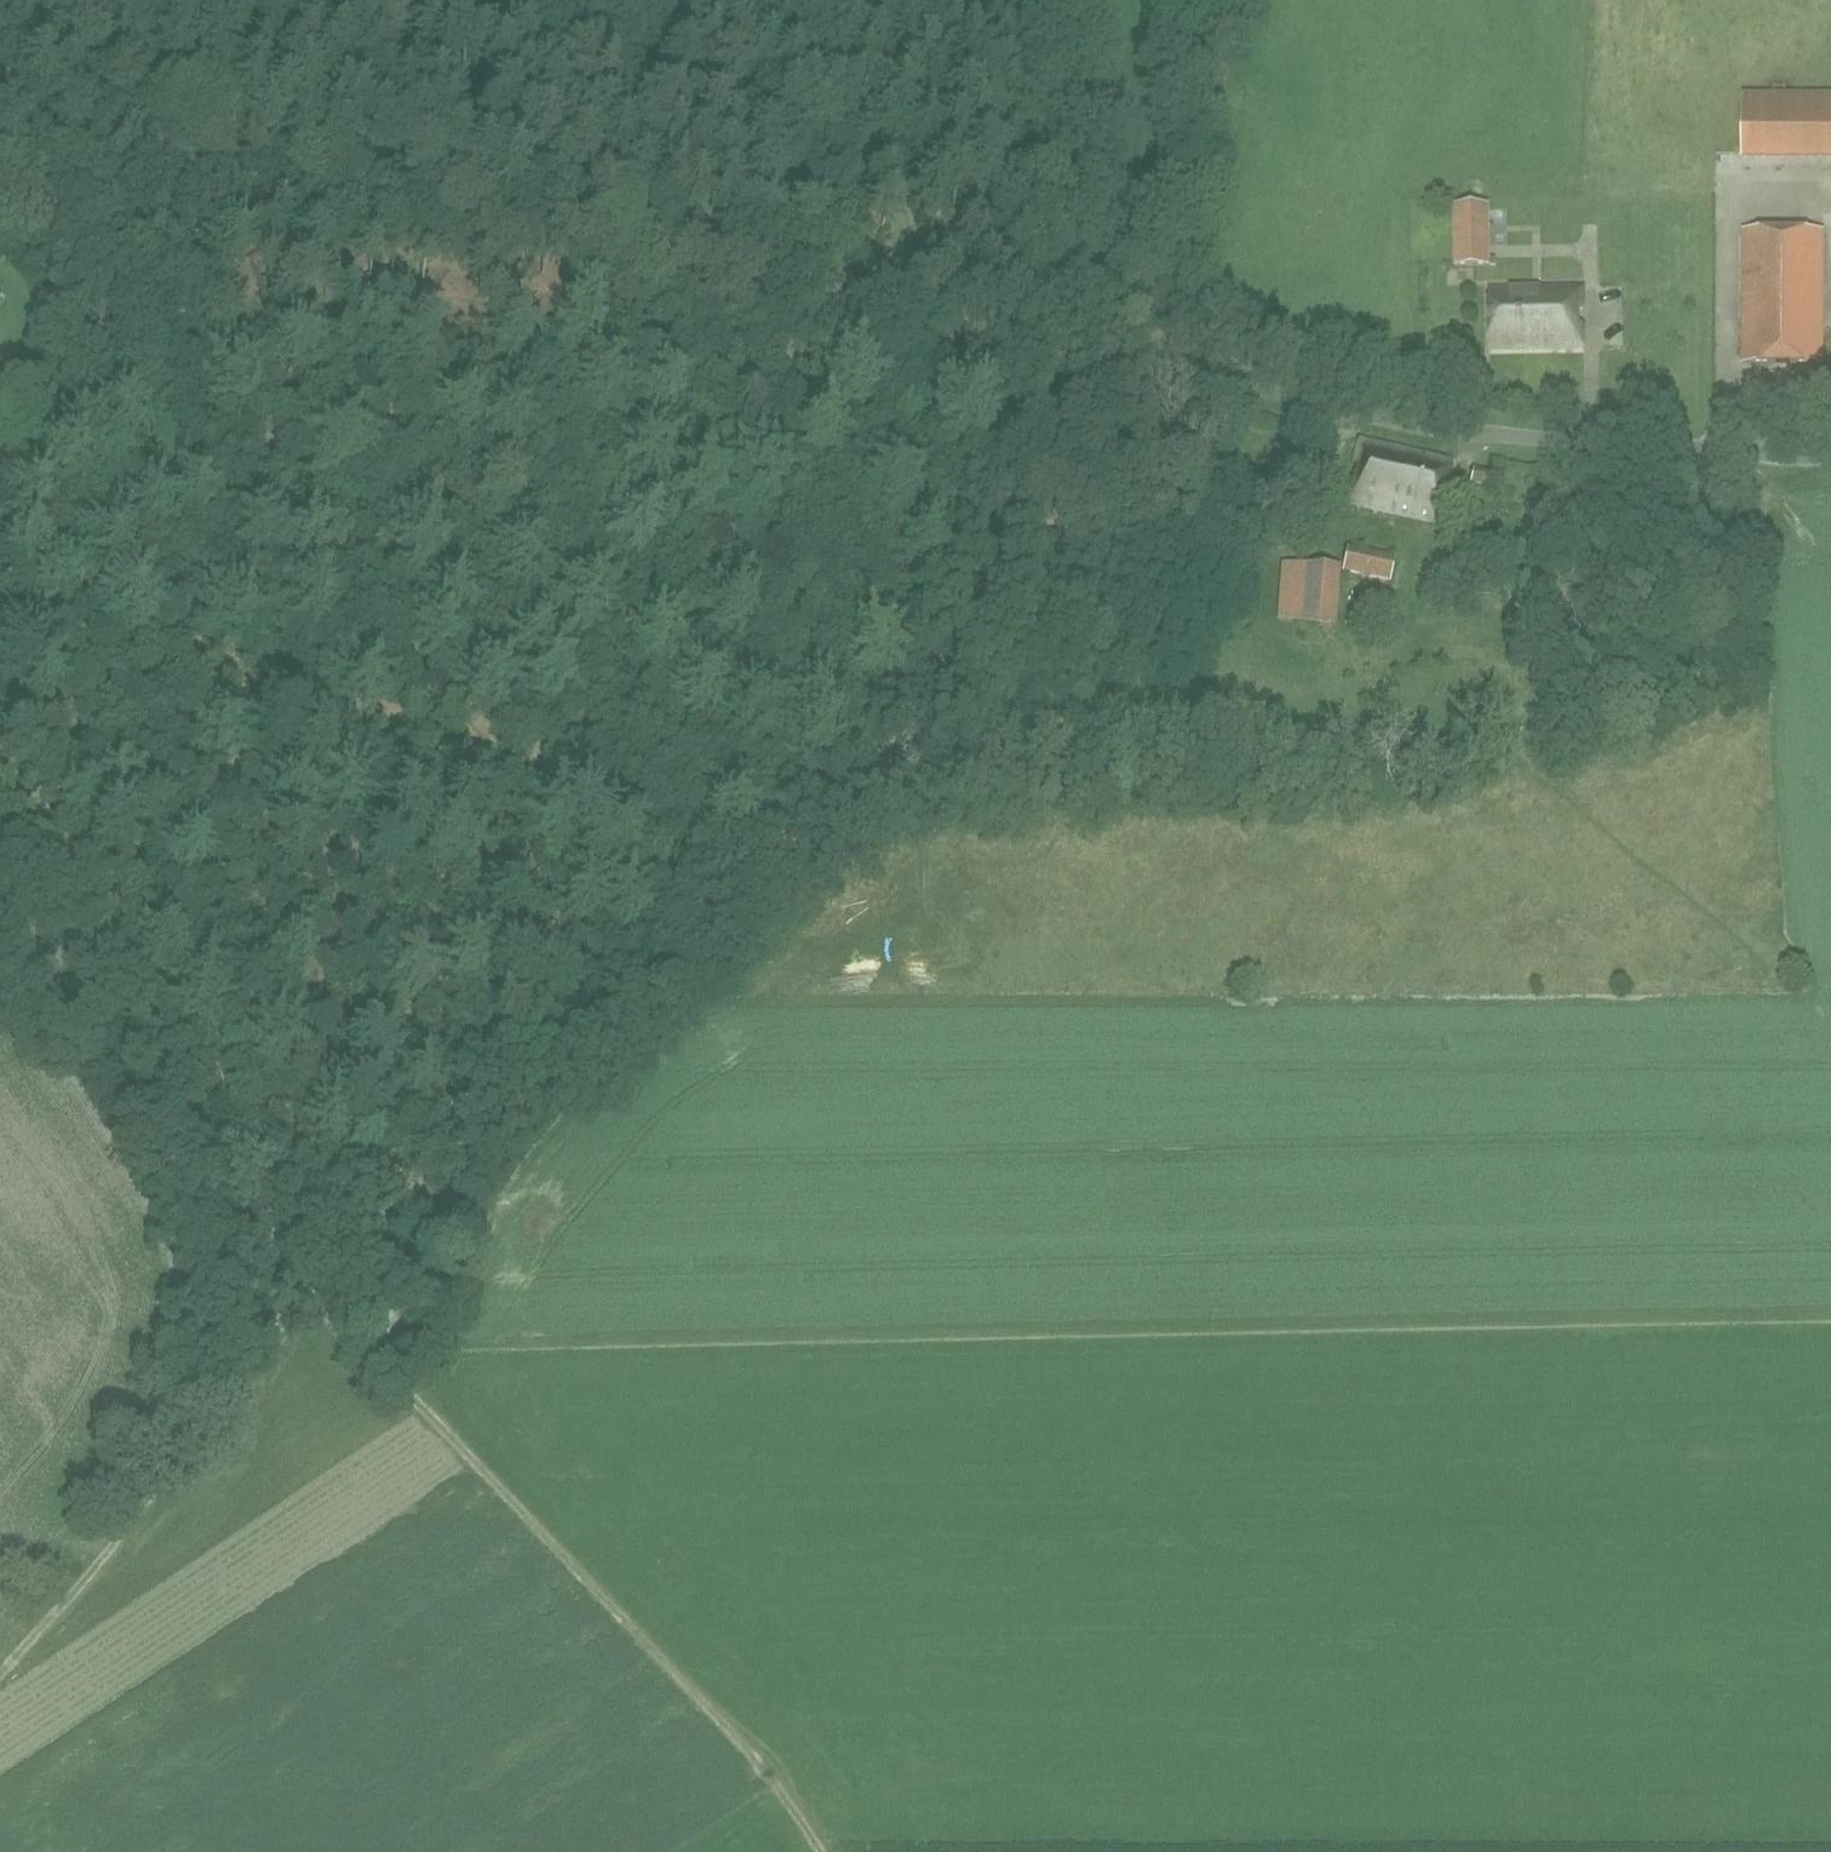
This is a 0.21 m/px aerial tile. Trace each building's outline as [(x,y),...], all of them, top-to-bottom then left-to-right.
[(1803,124),(1808,162),(1830,159),(1830,121),(1803,124)] [(1491,268),(1489,205),(1453,206),(1454,267),(1491,268)] [(1742,364),(1822,364),(1823,234),(1743,233),(1742,364)] [(1525,351),(1584,350),(1584,290),(1489,292),(1490,352),(1525,351)] [(1452,465),(1361,440),(1346,502),(1438,524),(1452,465)] [(1490,473),(1474,469),(1470,484),(1486,488),(1490,473)] [(1037,538),(1029,537),(1027,550),(1035,551),(1037,538)] [(1395,558),(1348,548),(1342,573),(1390,584),(1395,558)] [(1284,587),(1293,588),(1291,623),(1336,625),(1341,567),(1294,565),(1294,569),(1285,568),(1284,587)]
